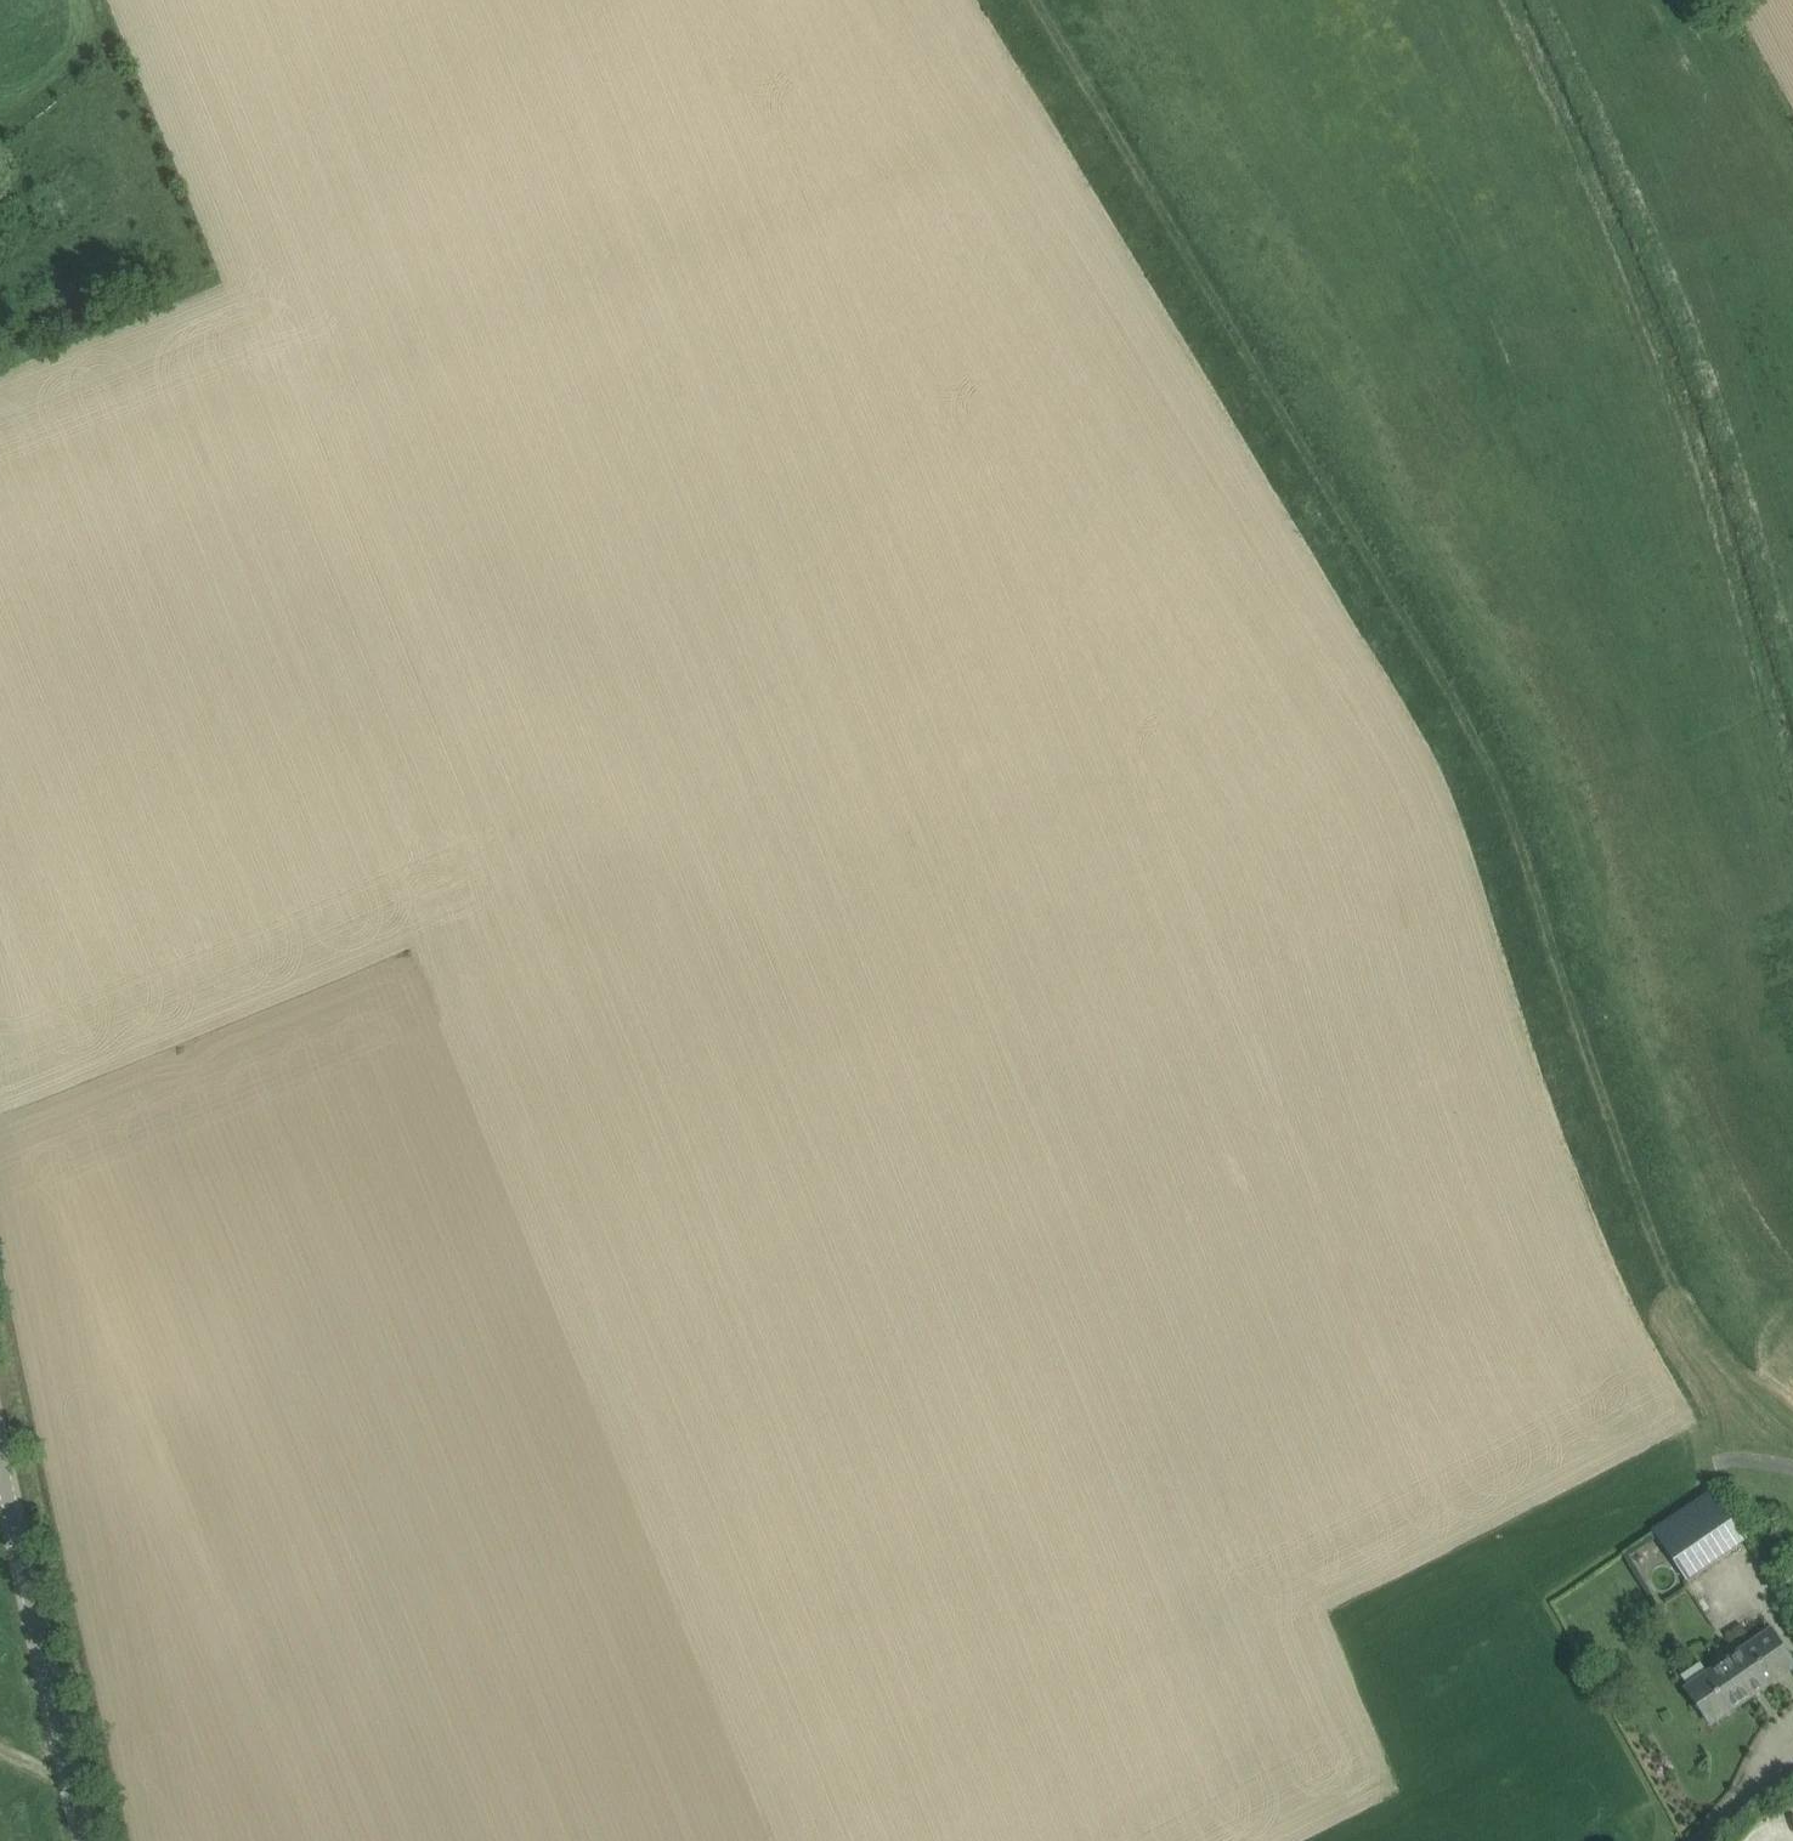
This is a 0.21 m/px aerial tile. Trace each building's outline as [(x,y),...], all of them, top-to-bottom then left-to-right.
[(1652,1530),(1656,1536),(1687,1580),(1745,1540),(1710,1490),(1652,1530)] [(1716,1668),(1686,1689),(1710,1725),(1792,1667),(1792,1664),(1770,1631),(1749,1645),(1716,1668)]
